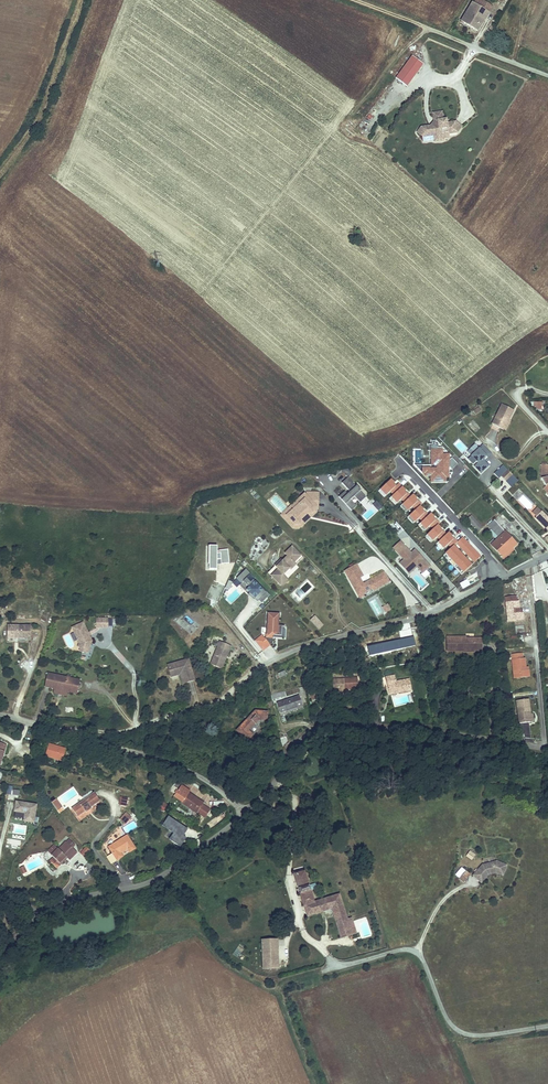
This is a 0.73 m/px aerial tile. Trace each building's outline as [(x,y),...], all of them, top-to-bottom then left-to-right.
[(470,0),(465,0),(460,7),(467,11),(472,2),(472,1),(470,0)] [(488,12),(492,6),(482,0),(477,0),(475,4),(488,12)] [(472,2),(467,11),(461,21),(476,30),(488,12),(475,4),(472,2)] [(406,86),(422,63),(411,55),(395,78),(406,86)] [(456,132),(461,126),(455,121),(446,123),(445,118),(442,119),(441,115),(433,116),(434,120),(435,121),(433,125),(430,125),(421,127),(417,132),(422,135),(427,135),(427,137),(434,135),(434,137),(442,135),(442,134),(448,133),(456,132)] [(512,409),(501,402),(490,421),(497,426),(503,417),(506,418),(512,409)] [(503,417),(497,426),(502,428),(507,419),(506,418),(503,417)] [(482,460),(486,456),(487,458),(492,453),(483,445),(479,449),(475,444),(471,448),(475,452),(471,456),(478,463),(475,466),(481,473),(488,466),(482,460)] [(475,452),(471,448),(467,452),(471,456),(475,452)] [(394,463),(402,459),(399,455),(392,459),(394,463)] [(502,475),(508,470),(503,465),(497,470),(502,475)] [(348,478),(352,474),(346,468),(342,472),(348,478)] [(502,475),(497,470),(494,473),(499,478),(501,476),(502,475)] [(505,481),(512,474),(508,470),(502,475),(501,476),(505,481)] [(512,486),(518,480),(513,476),(508,482),(512,486)] [(366,499),(348,479),(342,484),(351,494),(348,496),(345,492),(339,498),(351,512),(356,507),(351,501),(354,498),(360,504),(364,500),(366,499)] [(319,498),(307,497),(305,495),(297,502),(300,505),(287,517),(295,526),(300,526),(300,521),(308,514),(313,514),(313,509),(317,510),(318,510),(319,498)] [(299,530),(316,514),(313,514),(308,514),(300,521),(300,526),(295,526),(287,517),(300,505),(297,502),(281,516),(293,530),(299,530)] [(377,511),(381,507),(377,502),(372,506),(373,506),(377,511)] [(537,507),(531,513),(535,516),(536,515),(541,510),(537,507)] [(536,515),(546,525),(545,526),(547,529),(547,517),(541,510),(536,515)] [(469,514),(465,518),(477,530),(481,526),(480,525),(469,514)] [(546,525),(536,515),(535,516),(545,526),(546,525)] [(489,546),(500,557),(509,549),(511,550),(516,545),(492,520),(486,526),(497,538),(489,546)] [(415,550),(418,547),(403,529),(396,535),(404,544),(407,541),(415,550)] [(398,555),(405,548),(400,543),(393,549),(398,555)] [(217,546),(208,545),(209,571),(216,571),(218,562),(221,562),(222,564),(230,564),(228,550),(221,551),(221,555),(217,555),(217,546)] [(291,571),(297,566),(295,564),(302,557),(293,547),(285,554),(288,557),(283,562),(276,568),(278,570),(271,577),(278,583),(285,577),(284,576),(290,570),(291,571)] [(429,568),(414,552),(410,555),(407,552),(408,552),(405,548),(398,555),(403,561),(399,565),(405,572),(413,565),(416,568),(422,575),(429,568)] [(509,549),(500,557),(502,559),(511,550),(509,549)] [(357,565),(345,572),(347,576),(360,569),(357,565)] [(408,575),(416,568),(413,565),(405,572),(408,575)] [(260,603),(268,595),(262,589),(261,590),(256,585),(257,584),(254,581),(253,582),(251,580),(253,578),(244,569),(235,579),(240,584),(238,585),(244,591),(245,590),(248,593),(249,592),(260,603)] [(364,577),(360,569),(347,576),(359,597),(363,595),(372,590),(374,592),(390,583),(385,573),(372,580),(373,582),(370,584),(369,582),(364,585),(360,579),(364,577)] [(282,587),(288,581),(285,577),(278,583),(282,587)] [(452,590),(455,587),(447,579),(444,582),(452,590)] [(507,597),(509,618),(514,618),(515,620),(523,619),(522,613),(519,613),(519,611),(518,600),(516,600),(516,596),(507,597)] [(280,635),(281,626),(278,626),(279,613),(266,613),(265,637),(264,638),(261,635),(254,641),(262,651),(271,643),(272,638),(272,635),(280,635)] [(324,626),(315,617),(311,621),(319,630),(324,626)] [(109,619),(96,619),(96,629),(109,629),(109,619)] [(89,647),(91,643),(88,637),(87,634),(82,624),(71,629),(78,645),(77,648),(79,649),(83,651),(85,646),(89,647)] [(283,638),(284,626),(281,626),(280,635),(272,635),(272,638),(283,638)] [(30,627),(11,627),(11,640),(26,640),(26,633),(30,633),(30,627)] [(448,652),(465,653),(465,650),(476,650),(476,653),(482,653),(482,640),(475,640),(468,639),(468,638),(448,638),(448,652)] [(220,646),(216,645),(208,663),(220,668),(224,658),(222,657),(223,655),(225,655),(230,644),(222,641),(220,646)] [(86,655),(89,647),(85,646),(83,651),(79,649),(78,652),(86,655)] [(512,655),(514,676),(519,675),(519,679),(529,678),(528,671),(525,671),(525,668),(524,659),(522,659),(522,655),(512,655)] [(164,665),(166,672),(173,670),(174,673),(176,672),(176,675),(179,684),(190,681),(184,659),(164,665)] [(46,674),(44,688),(53,690),(66,693),(76,695),(79,681),(46,674)] [(336,694),(342,693),(342,691),(345,691),(345,690),(345,688),(348,688),(348,690),(358,689),(357,677),(344,678),(344,679),(334,680),(336,694)] [(390,682),(387,682),(389,693),(395,692),(395,689),(398,688),(399,694),(413,692),(411,680),(396,682),(395,677),(389,678),(390,682)] [(284,686),(272,691),(274,698),(286,693),(284,686)] [(300,693),(278,701),(282,710),(303,702),(300,693)] [(530,714),(528,700),(516,701),(519,724),(533,722),(532,714),(530,714)] [(258,720),(266,720),(267,711),(255,710),(235,731),(247,741),(253,734),(249,730),(258,720)] [(280,736),(283,746),(284,743),(288,739),(286,732),(284,733),(280,736)] [(55,749),(55,747),(49,745),(45,759),(63,764),(68,750),(60,748),(60,751),(55,749)] [(182,803),(181,805),(196,814),(197,813),(202,805),(204,801),(199,798),(198,801),(193,798),(195,796),(189,792),(190,791),(181,785),(173,798),(182,803)] [(207,791),(203,796),(199,793),(198,794),(217,810),(222,805),(207,791)] [(92,792),(82,800),(71,809),(78,817),(86,811),(87,812),(89,810),(88,809),(89,808),(90,810),(92,808),(91,807),(99,801),(98,800),(92,792)] [(119,805),(126,806),(128,799),(120,798),(119,805)] [(32,822),(34,804),(13,801),(12,811),(23,813),(22,820),(32,822)] [(54,803),(50,806),(54,811),(58,808),(54,803)] [(171,807),(163,803),(161,806),(168,811),(171,807)] [(202,805),(197,813),(204,817),(209,809),(202,805)] [(125,824),(130,817),(126,813),(120,820),(125,824)] [(170,816),(165,823),(179,833),(172,842),(178,846),(184,837),(189,830),(170,816)] [(126,833),(137,827),(134,821),(122,827),(126,833)] [(179,833),(165,823),(163,826),(174,834),(170,840),(172,842),(179,833)] [(110,847),(118,859),(125,855),(122,851),(129,846),(132,850),(137,846),(132,840),(128,834),(118,841),(119,843),(117,844),(116,842),(110,847)] [(54,865),(59,861),(58,860),(64,855),(65,856),(67,858),(75,851),(71,846),(74,843),(69,837),(66,840),(65,839),(57,847),(56,846),(49,852),(52,854),(47,858),(54,865)] [(186,838),(184,837),(178,846),(180,847),(186,838)] [(49,852),(56,846),(53,843),(47,848),(49,852)] [(84,846),(78,851),(82,855),(88,849),(84,846)] [(469,851),(465,857),(472,861),(476,854),(469,851)] [(472,876),(477,881),(483,874),(495,871),(495,873),(502,876),(506,866),(496,862),(481,866),(472,876)] [(465,870),(458,879),(464,883),(471,875),(465,870)] [(304,871),(294,874),(307,913),(331,906),(336,922),(347,919),(338,892),(313,900),(304,871)] [(483,874),(477,881),(481,883),(488,875),(495,873),(495,871),(483,874)] [(347,919),(336,922),(341,938),(352,934),(347,919)] [(262,940),(263,969),(277,969),(277,940),(262,940)]
